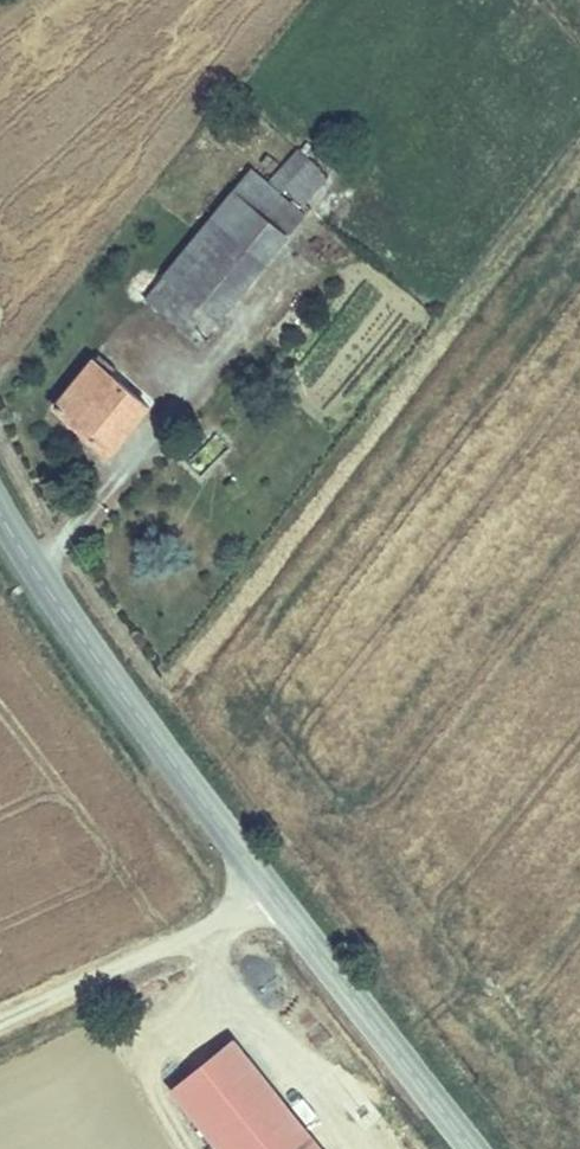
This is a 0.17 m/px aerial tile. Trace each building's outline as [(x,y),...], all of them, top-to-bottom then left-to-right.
[(298,198),(327,162),(299,139),(270,174),(298,198)] [(307,204),(298,198),(270,174),(251,159),(207,212),(264,257),(307,204)] [(243,283),(264,257),(207,212),(187,239),(243,283)] [(220,312),(243,283),(187,239),(164,268),(220,312)] [(200,337),(220,312),(164,268),(143,291),(200,337)] [(96,358),(56,406),(102,443),(124,418),(133,424),(152,401),(96,358)] [(228,1038),(168,1091),(216,1148),(319,1148),(228,1038)]
